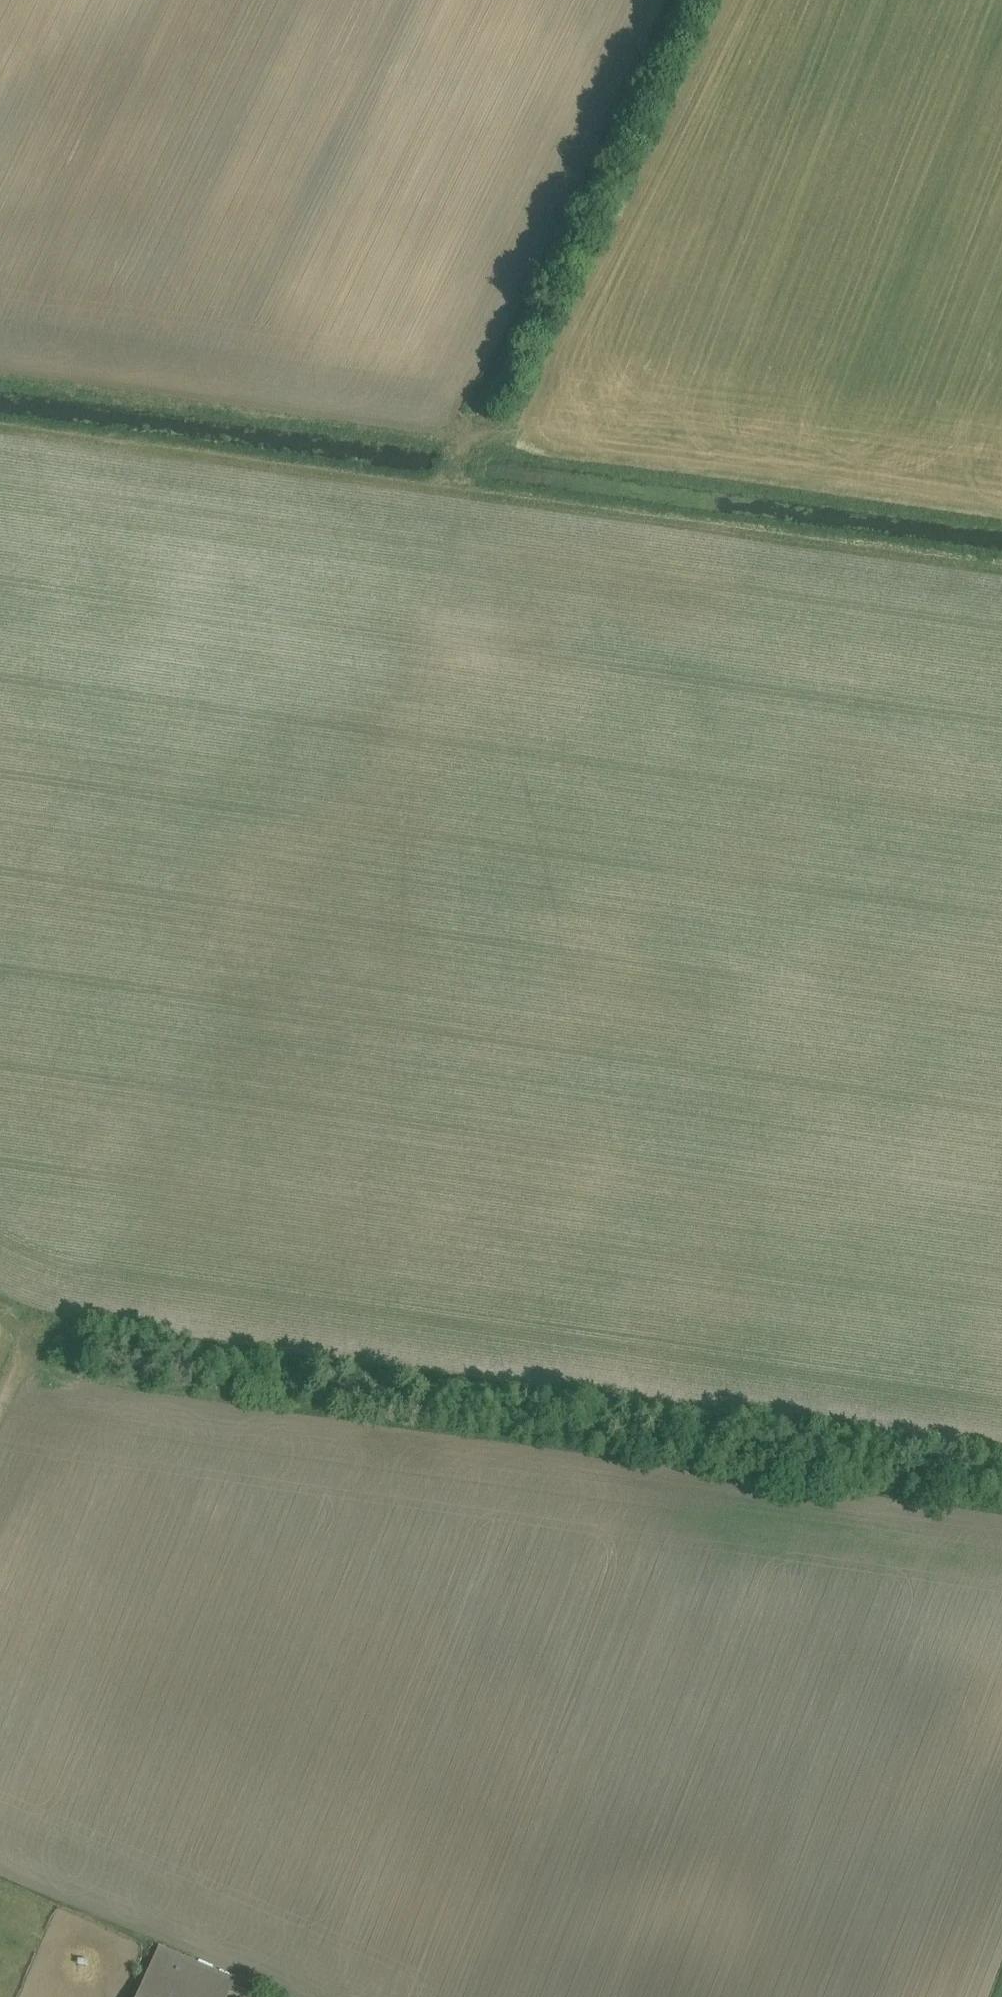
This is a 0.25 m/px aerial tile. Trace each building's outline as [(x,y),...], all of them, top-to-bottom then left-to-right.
[(137,1996),(222,1996),(230,1980),(158,1949),(137,1996)]
